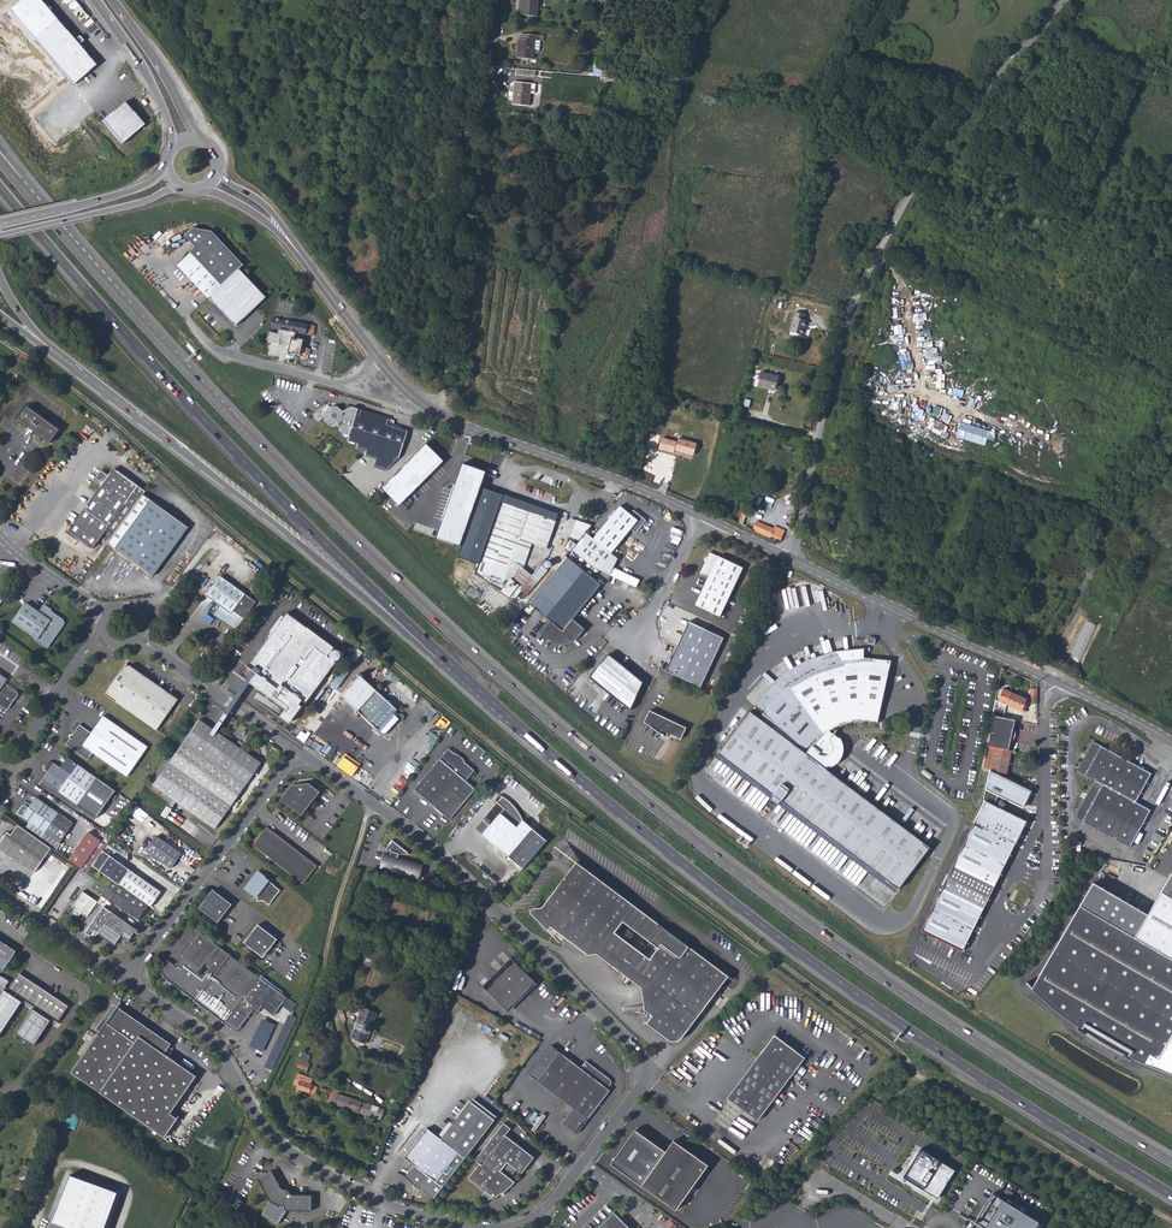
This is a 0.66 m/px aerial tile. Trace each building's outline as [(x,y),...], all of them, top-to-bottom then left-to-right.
[(36,40),(59,20),(42,0),(22,0),(11,9),(36,40)] [(537,16),(539,0),(521,0),(520,15),(537,16)] [(59,20),(36,40),(56,62),(79,43),(59,20)] [(516,57),(533,59),(534,49),(535,35),(521,33),(520,39),(518,38),(516,57)] [(79,43),(56,62),(75,85),(98,66),(79,43)] [(537,70),(537,77),(544,77),(544,78),(551,79),(552,72),(537,70)] [(512,105),(529,107),(530,94),(531,84),(514,82),(512,105)] [(126,102),(103,122),(123,144),(146,125),(126,102)] [(198,246),(191,252),(222,285),(239,268),(246,264),(213,230),(195,227),(187,234),(198,246)] [(178,264),(208,297),(222,285),(191,252),(178,264)] [(209,296),(236,326),(267,299),(239,268),(222,285),(209,296)] [(794,312),(789,332),(801,335),(805,320),(803,320),(804,315),(794,312)] [(314,326),(270,319),(269,328),(276,329),(276,333),(268,332),(265,340),(277,341),(278,340),(287,343),(285,351),(297,354),(301,339),(293,337),(294,332),(312,335),(314,326)] [(304,347),(302,354),(302,355),(302,358),(303,359),(304,360),(306,359),(306,356),(308,357),(310,349),(304,347)] [(760,373),(756,386),(774,391),(777,377),(760,373)] [(328,412),(328,420),(335,426),(343,425),(347,433),(352,436),(351,440),(361,443),(360,447),(370,451),(369,455),(378,457),(376,465),(389,469),(401,458),(410,431),(395,426),(397,421),(354,406),(346,411),(340,407),(333,406),(328,412)] [(28,429),(32,432),(49,444),(59,430),(39,415),(28,407),(18,422),(28,429)] [(695,444),(676,439),(677,434),(671,433),(670,438),(661,436),(658,449),(663,451),(663,453),(667,453),(667,452),(673,453),(673,451),(682,452),(682,453),(692,456),(695,444)] [(426,444),(382,488),(398,506),(444,461),(426,444)] [(435,538),(462,546),(481,487),(486,471),(463,464),(435,538)] [(144,493),(114,470),(110,471),(107,476),(99,471),(94,479),(101,484),(67,531),(90,548),(101,533),(110,539),(143,494),(144,493)] [(459,557),(480,563),(502,497),(503,494),(481,487),(462,546),(459,557)] [(107,543),(151,576),(187,527),(143,494),(110,539),(107,543)] [(476,575),(501,591),(505,579),(508,580),(513,564),(514,561),(522,564),(525,554),(528,555),(532,546),(548,551),(550,543),(554,545),(559,532),(560,532),(562,526),(564,526),(567,518),(502,497),(480,563),(476,575)] [(634,527),(638,531),(649,519),(636,508),(632,512),(623,504),(596,537),(588,531),(574,548),(597,567),(611,574),(616,565),(621,556),(613,552),(634,527)] [(738,523),(742,525),(748,512),(744,510),(738,523)] [(808,513),(806,522),(812,524),(814,515),(813,515),(813,511),(813,510),(812,510),(810,510),(809,511),(809,513),(808,513)] [(568,516),(565,523),(571,525),(573,521),(574,522),(575,519),(568,516)] [(571,537),(578,540),(591,526),(577,520),(571,537)] [(756,521),(752,529),(767,536),(779,542),(784,530),(775,526),(773,529),(756,521)] [(697,605),(721,616),(744,568),(712,552),(702,571),(711,576),(697,605)] [(542,587),(546,590),(572,558),(568,555),(542,587)] [(546,590),(577,615),(603,584),(572,558),(546,590)] [(531,579),(537,583),(551,567),(545,562),(531,579)] [(508,580),(515,585),(524,571),(513,564),(508,580)] [(641,577),(616,565),(611,574),(637,586),(641,577)] [(256,603),(220,575),(206,595),(219,606),(212,615),(222,622),(221,623),(225,626),(226,625),(235,632),(244,620),(256,603)] [(529,603),(533,606),(546,590),(542,587),(529,603)] [(533,606),(550,620),(540,633),(550,641),(554,643),(561,644),(562,646),(565,646),(565,644),(572,642),(577,638),(586,628),(574,618),(577,615),(546,590),(533,606)] [(13,620),(38,638),(37,641),(49,649),(68,622),(51,611),(53,609),(45,603),(40,611),(27,602),(13,620)] [(329,666),(339,651),(308,627),(306,628),(305,627),(306,625),(302,623),(301,624),(298,623),(300,621),(288,612),(287,613),(285,612),(277,623),(264,641),(261,641),(246,660),(254,666),(245,678),(294,715),(324,673),(329,677),(334,670),(329,666)] [(666,670),(701,686),(724,637),(706,628),(689,620),(666,670)] [(1071,655),(1081,660),(1091,637),(1090,637),(1095,626),(1087,622),(1083,630),(1085,631),(1083,636),(1080,635),(1077,642),(1071,655)] [(763,709),(789,685),(813,669),(839,661),(863,658),(890,662),(893,652),(866,649),(839,652),(810,661),(786,676),(756,702),(763,709)] [(595,667),(611,678),(602,688),(627,710),(641,681),(608,653),(595,667)] [(876,722),(890,662),(863,658),(839,661),(813,669),(789,685),(763,709),(764,711),(759,717),(751,710),(718,751),(772,794),(769,798),(776,803),(779,800),(894,891),(927,850),(830,773),(829,770),(832,767),(833,768),(836,765),(838,761),(840,757),(841,753),(842,748),(841,745),(841,741),(839,741),(829,732),(839,726),(853,722),(864,721),(876,722)] [(331,685),(337,689),(354,666),(348,661),(331,685)] [(124,667),(122,668),(104,694),(156,730),(173,705),(166,700),(170,694),(128,666),(127,666),(124,667)] [(588,676),(602,688),(611,678),(595,667),(588,676)] [(5,709),(9,709),(19,694),(19,692),(6,684),(9,681),(0,675),(0,705),(5,709)] [(343,696),(383,732),(386,733),(399,717),(395,713),(399,709),(362,675),(343,696)] [(998,701),(1005,704),(1021,711),(1026,700),(1003,690),(998,701)] [(166,700),(173,705),(177,699),(170,694),(166,700)] [(995,699),(992,716),(1003,718),(1005,704),(998,701),(995,699)] [(643,721),(666,737),(668,732),(680,737),(686,726),(649,708),(643,721)] [(992,716),(986,745),(1002,749),(1005,750),(1007,741),(1009,741),(1010,739),(1011,737),(1011,736),(1011,734),(1011,732),(1011,730),(1009,730),(1011,720),(1003,718),(992,716)] [(66,746),(89,761),(94,754),(128,777),(148,747),(103,717),(91,733),(80,726),(74,735),(70,736),(70,740),(66,746)] [(214,829),(229,808),(261,764),(200,720),(168,764),(152,785),(214,829)] [(1154,774),(1095,741),(1078,770),(1096,780),(1137,803),(1154,774)] [(986,745),(981,772),(988,773),(988,770),(1004,773),(1009,751),(1005,750),(1002,749),(986,745)] [(455,753),(448,747),(413,788),(449,818),(475,788),(465,780),(474,769),(466,762),(464,760),(461,761),(460,757),(459,755),(455,754),(455,753)] [(455,753),(455,754),(459,755),(460,757),(461,761),(464,760),(466,762),(464,758),(462,755),(460,753),(456,752),(455,753)] [(70,757),(62,767),(55,763),(53,761),(49,761),(46,766),(46,769),(49,772),(43,780),(97,818),(116,790),(70,757)] [(922,929),(962,949),(1025,822),(1024,821),(1018,818),(991,805),(997,795),(1020,807),(1029,790),(988,770),(988,773),(982,800),(985,802),(922,929)] [(1137,803),(1096,780),(1079,809),(1077,815),(1080,820),(1130,847),(1151,812),(1137,803)] [(309,782),(306,783),(295,784),(292,784),(281,799),(302,815),(320,791),(309,782)] [(475,827),(507,855),(524,868),(546,841),(531,827),(523,819),(522,818),(520,814),(520,813),(519,812),(519,811),(518,811),(517,809),(517,808),(516,808),(516,807),(515,807),(515,806),(514,806),(514,805),(510,802),(508,801),(507,800),(505,799),(504,799),(503,798),(502,798),(501,798),(500,797),(475,827)] [(27,830),(42,841),(52,847),(56,851),(76,824),(38,798),(31,809),(28,806),(24,807),(19,815),(32,823),(27,830)] [(166,806),(160,815),(164,818),(171,809),(166,806)] [(12,835),(9,833),(0,847),(0,849),(35,872),(52,847),(42,841),(27,830),(19,825),(12,835)] [(319,865),(268,826),(254,844),(305,883),(319,865)] [(89,831),(69,860),(77,865),(87,873),(93,865),(107,843),(89,831)] [(156,836),(146,850),(171,868),(181,854),(156,836)] [(385,854),(381,867),(420,878),(424,865),(399,858),(400,854),(403,854),(406,854),(408,854),(408,853),(393,840),(386,849),(387,850),(391,852),(390,855),(385,854)] [(93,866),(113,880),(126,889),(148,904),(151,906),(162,891),(103,851),(93,866)] [(531,913),(533,916),(548,930),(551,926),(587,953),(591,949),(597,940),(654,983),(658,1009),(653,1015),(648,1023),(670,1040),(675,1040),(680,1039),(683,1036),(687,1031),(728,974),(576,862),(543,907),(541,910),(538,907),(533,908),(531,911),(531,913)] [(1143,915),(1129,938),(1075,906),(1075,907),(1027,989),(1032,995),(1040,1002),(1048,1009),(1057,1016),(1067,1023),(1072,1027),(1076,1029),(1078,1027),(1124,1054),(1122,1056),(1127,1059),(1132,1061),(1137,1064),(1143,1067),(1150,1070),(1158,1073),(1164,1075),(1171,1078),(1171,865),(1143,915)] [(264,876),(258,870),(245,888),(252,893),(252,892),(257,896),(258,900),(262,900),(263,900),(263,899),(269,904),(280,889),(275,885),(275,884),(265,876),(264,876)] [(103,895),(116,904),(126,889),(113,880),(103,895)] [(1075,906),(1129,938),(1143,915),(1089,883),(1075,906)] [(148,904),(126,889),(116,904),(138,919),(139,918),(140,919),(143,916),(144,915),(145,913),(147,911),(148,908),(148,906),(147,906),(148,904)] [(199,907),(218,922),(223,915),(222,914),(225,910),(226,911),(232,904),(213,889),(199,907)] [(83,891),(72,907),(88,917),(98,901),(83,891)] [(99,934),(113,913),(104,907),(86,933),(95,939),(99,934)] [(113,913),(99,934),(116,946),(123,936),(129,940),(137,929),(113,913)] [(244,942),(264,957),(269,950),(268,949),(271,945),(272,946),(278,939),(258,924),(244,942)] [(286,997),(260,977),(202,933),(187,952),(176,967),(168,961),(164,965),(163,967),(163,970),(163,972),(163,973),(163,974),(164,976),(165,977),(166,978),(225,1023),(226,1022),(238,1031),(253,1010),(258,1012),(263,1005),(274,1014),(281,1005),(286,997)] [(4,971),(17,952),(0,940),(0,969),(4,971)] [(587,953),(589,955),(598,953),(642,986),(646,1010),(653,1015),(658,1009),(654,983),(597,940),(591,949),(587,953)] [(372,960),(377,962),(375,969),(383,972),(388,958),(375,953),(372,960)] [(536,984),(510,958),(489,978),(514,1005),(536,984)] [(3,989),(0,993),(0,1034),(20,1004),(30,1011),(15,1033),(33,1047),(48,1023),(50,1021),(56,1025),(69,1005),(19,972),(7,990),(4,988),(8,982),(6,977),(0,975),(0,987),(3,989)] [(507,1012),(514,1005),(489,978),(481,986),(507,1012)] [(297,1005),(286,997),(281,1005),(291,1013),(297,1005)] [(144,1030),(112,1009),(104,1021),(106,1023),(72,1072),(165,1136),(174,1123),(167,1118),(171,1112),(196,1075),(162,1051),(145,1039),(144,1030)] [(351,1038),(365,1044),(371,1029),(371,1027),(376,1014),(363,1009),(351,1038)] [(272,1071),(296,1018),(288,1014),(264,1067),(272,1071)] [(263,1052),(275,1025),(261,1018),(249,1046),(263,1052)] [(1125,1063),(1127,1059),(1122,1056),(1124,1054),(1078,1027),(1076,1029),(1072,1027),(1070,1030),(1076,1035),(1081,1039),(1087,1043),(1095,1047),(1101,1051),(1108,1055),(1115,1059),(1121,1061),(1125,1063)] [(144,1030),(145,1039),(162,1051),(165,1045),(144,1030)] [(728,1098),(757,1120),(804,1057),(774,1034),(728,1098)] [(573,1134),(585,1120),(607,1091),(605,1089),(609,1084),(608,1081),(583,1061),(578,1068),(549,1045),(527,1074),(566,1105),(564,1106),(567,1108),(567,1109),(569,1110),(566,1114),(559,1123),(573,1134)] [(300,1069),(307,1071),(309,1064),(303,1062),(300,1069)] [(313,1079),(298,1074),(294,1085),(298,1086),(297,1088),(315,1095),(317,1087),(311,1085),(313,1079)] [(335,1105),(339,1094),(339,1091),(333,1089),(329,1102),(335,1105)] [(335,1105),(369,1117),(373,1106),(339,1094),(335,1105)] [(427,1190),(433,1198),(492,1119),(468,1100),(439,1139),(425,1128),(403,1157),(412,1164),(404,1175),(406,1177),(414,1180),(413,1182),(414,1183),(414,1184),(419,1188),(419,1187),(423,1190),(424,1188),(427,1190)] [(369,1117),(375,1118),(378,1108),(373,1106),(369,1117)] [(375,1118),(380,1120),(385,1110),(378,1108),(375,1118)] [(167,1118),(174,1123),(178,1117),(171,1112),(167,1118)] [(485,1200),(494,1197),(498,1191),(500,1193),(506,1189),(513,1182),(508,1178),(515,1169),(519,1173),(532,1157),(503,1135),(508,1128),(501,1123),(473,1160),(478,1164),(467,1178),(484,1191),(480,1196),(485,1200)] [(675,1210),(707,1165),(673,1140),(665,1151),(634,1129),(610,1163),(675,1210)] [(925,1149),(907,1176),(939,1198),(957,1171),(925,1149)] [(18,1180),(24,1182),(29,1169),(22,1167),(18,1180)] [(258,1177),(271,1200),(263,1213),(278,1222),(287,1209),(312,1209),(312,1195),(310,1193),(292,1193),(288,1189),(282,1187),(273,1171),(270,1170),(258,1177)] [(49,1227),(104,1227),(117,1193),(68,1175),(49,1227)] [(424,1188),(423,1190),(433,1198),(427,1190),(424,1188)] [(992,1193),(975,1222),(985,1227),(1035,1227),(1039,1222),(992,1193)] [(613,1212),(597,1227),(629,1227),(613,1212)]
